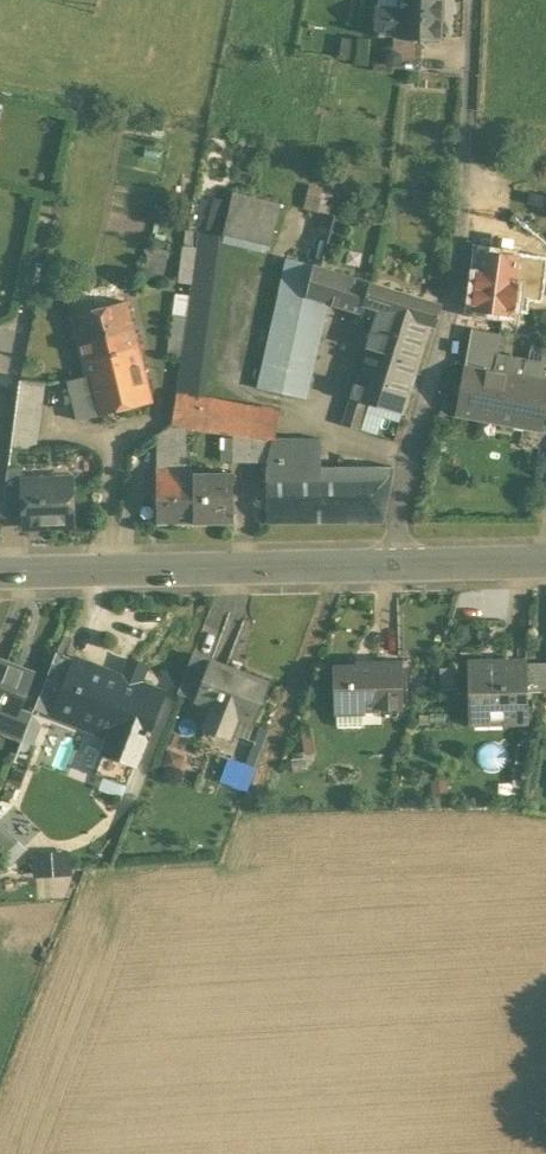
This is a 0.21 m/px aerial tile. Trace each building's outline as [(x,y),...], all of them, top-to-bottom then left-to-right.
[(402,8),(378,7),(377,35),(379,35),(385,35),(394,36),(423,37),(441,38),(442,0),(403,0),(402,8)] [(402,8),(403,0),(378,0),(378,7),(402,8)] [(423,37),(394,36),(394,54),(423,56),(423,37)] [(423,56),(394,54),(393,68),(422,72),(423,56)] [(307,208),(320,210),(324,187),(311,184),(307,208)] [(271,245),(280,205),(234,194),(224,234),(271,245)] [(199,233),(189,231),(187,247),(197,248),(199,233)] [(177,395),(204,400),(224,234),(199,233),(197,248),(181,363),(177,395)] [(167,251),(150,247),(144,276),(161,279),(167,251)] [(172,362),(181,363),(197,248),(187,247),(172,362)] [(520,259),(482,254),(477,291),(482,292),(515,296),(516,285),(520,259)] [(314,265),(288,258),(273,323),(321,334),(328,303),(307,296),(314,265)] [(371,283),(314,265),(307,296),(328,303),(361,314),(363,314),(366,306),(364,305),(371,283)] [(443,305),(371,283),(364,305),(366,306),(379,310),(375,321),(367,348),(419,364),(432,325),(436,327),(443,305)] [(528,287),(516,285),(515,296),(513,312),(525,314),(525,310),(528,287)] [(528,287),(525,310),(544,312),(545,299),(545,289),(528,287)] [(472,329),(466,367),(494,372),(497,355),(505,311),(513,312),(515,296),(482,292),(480,308),(476,308),(472,329)] [(129,301),(71,316),(82,362),(86,376),(95,417),(153,403),(129,301)] [(379,310),(366,306),(363,314),(361,314),(361,316),(375,321),(379,310)] [(321,334),(273,323),(258,388),(307,399),(321,334)] [(419,364),(367,348),(351,398),(367,403),(404,414),(419,364)] [(513,358),(497,355),(494,372),(506,374),(510,375),(513,358)] [(543,357),(542,363),(526,360),(524,377),(545,381),(545,358),(543,357)] [(66,366),(69,380),(86,376),(82,362),(66,366)] [(466,367),(465,367),(456,416),(497,424),(506,374),(494,372),(466,367)] [(506,374),(497,424),(543,432),(543,430),(545,413),(545,381),(524,377),(510,375),(506,374)] [(95,417),(86,376),(69,380),(79,421),(95,417)] [(12,446),(36,450),(45,384),(20,380),(12,446)] [(204,400),(177,395),(173,424),(186,426),(234,434),(252,437),(274,440),(276,440),(283,412),(257,408),(257,409),(204,400)] [(367,403),(351,398),(343,424),(359,429),(367,403)] [(186,426),(173,424),(173,425),(158,436),(158,471),(186,471),(186,426)] [(252,437),(234,434),(233,463),(250,463),(250,448),(252,437)] [(274,440),(252,437),(250,448),(250,463),(268,463),(274,440)] [(276,440),(274,440),(268,463),(266,471),(323,470),(322,439),(276,440)] [(8,468),(1,518),(24,517),(23,481),(25,481),(24,467),(8,468)] [(384,474),(342,475),(342,470),(323,470),(266,471),(265,524),(382,523),(392,469),(390,469),(384,474)] [(186,471),(158,471),(158,524),(194,524),(193,475),(193,471),(186,471)] [(233,475),(193,475),(194,524),(233,524),(233,475)] [(25,481),(23,481),(24,517),(25,526),(74,524),(72,479),(25,481)] [(194,653),(181,687),(198,693),(211,659),(194,653)] [(272,681),(212,658),(211,659),(198,693),(196,698),(224,709),(240,715),(257,721),(272,681)] [(55,660),(36,708),(56,716),(75,668),(55,660)] [(163,694),(78,661),(75,668),(56,716),(118,740),(113,753),(137,762),(163,694)] [(0,662),(0,711),(17,717),(20,709),(33,675),(0,662)] [(375,667),(334,668),(335,707),(363,707),(363,709),(365,709),(403,708),(402,663),(375,663),(375,667)] [(528,663),(470,664),(471,722),(529,720),(529,692),(528,663)] [(528,663),(529,692),(545,692),(545,663),(528,663)] [(363,709),(363,707),(335,707),(336,713),(338,713),(338,726),(363,726),(363,713),(366,713),(365,709),(363,709)] [(20,709),(17,717),(0,711),(0,731),(23,740),(33,714),(20,709)] [(240,715),(224,709),(219,723),(235,729),(240,715)] [(450,729),(450,720),(428,720),(429,729),(450,729)] [(265,721),(246,769),(222,760),(213,782),(244,794),(252,772),(254,772),(272,724),(265,721)] [(315,735),(305,736),(308,757),(317,756),(315,735)] [(308,770),(308,760),(296,760),(297,770),(308,770)] [(452,807),(452,783),(435,783),(436,807),(452,807)] [(226,789),(212,784),(209,793),(222,798),(226,789)] [(114,848),(106,845),(102,853),(111,857),(114,848)] [(37,851),(39,889),(76,888),(75,849),(37,851)]
